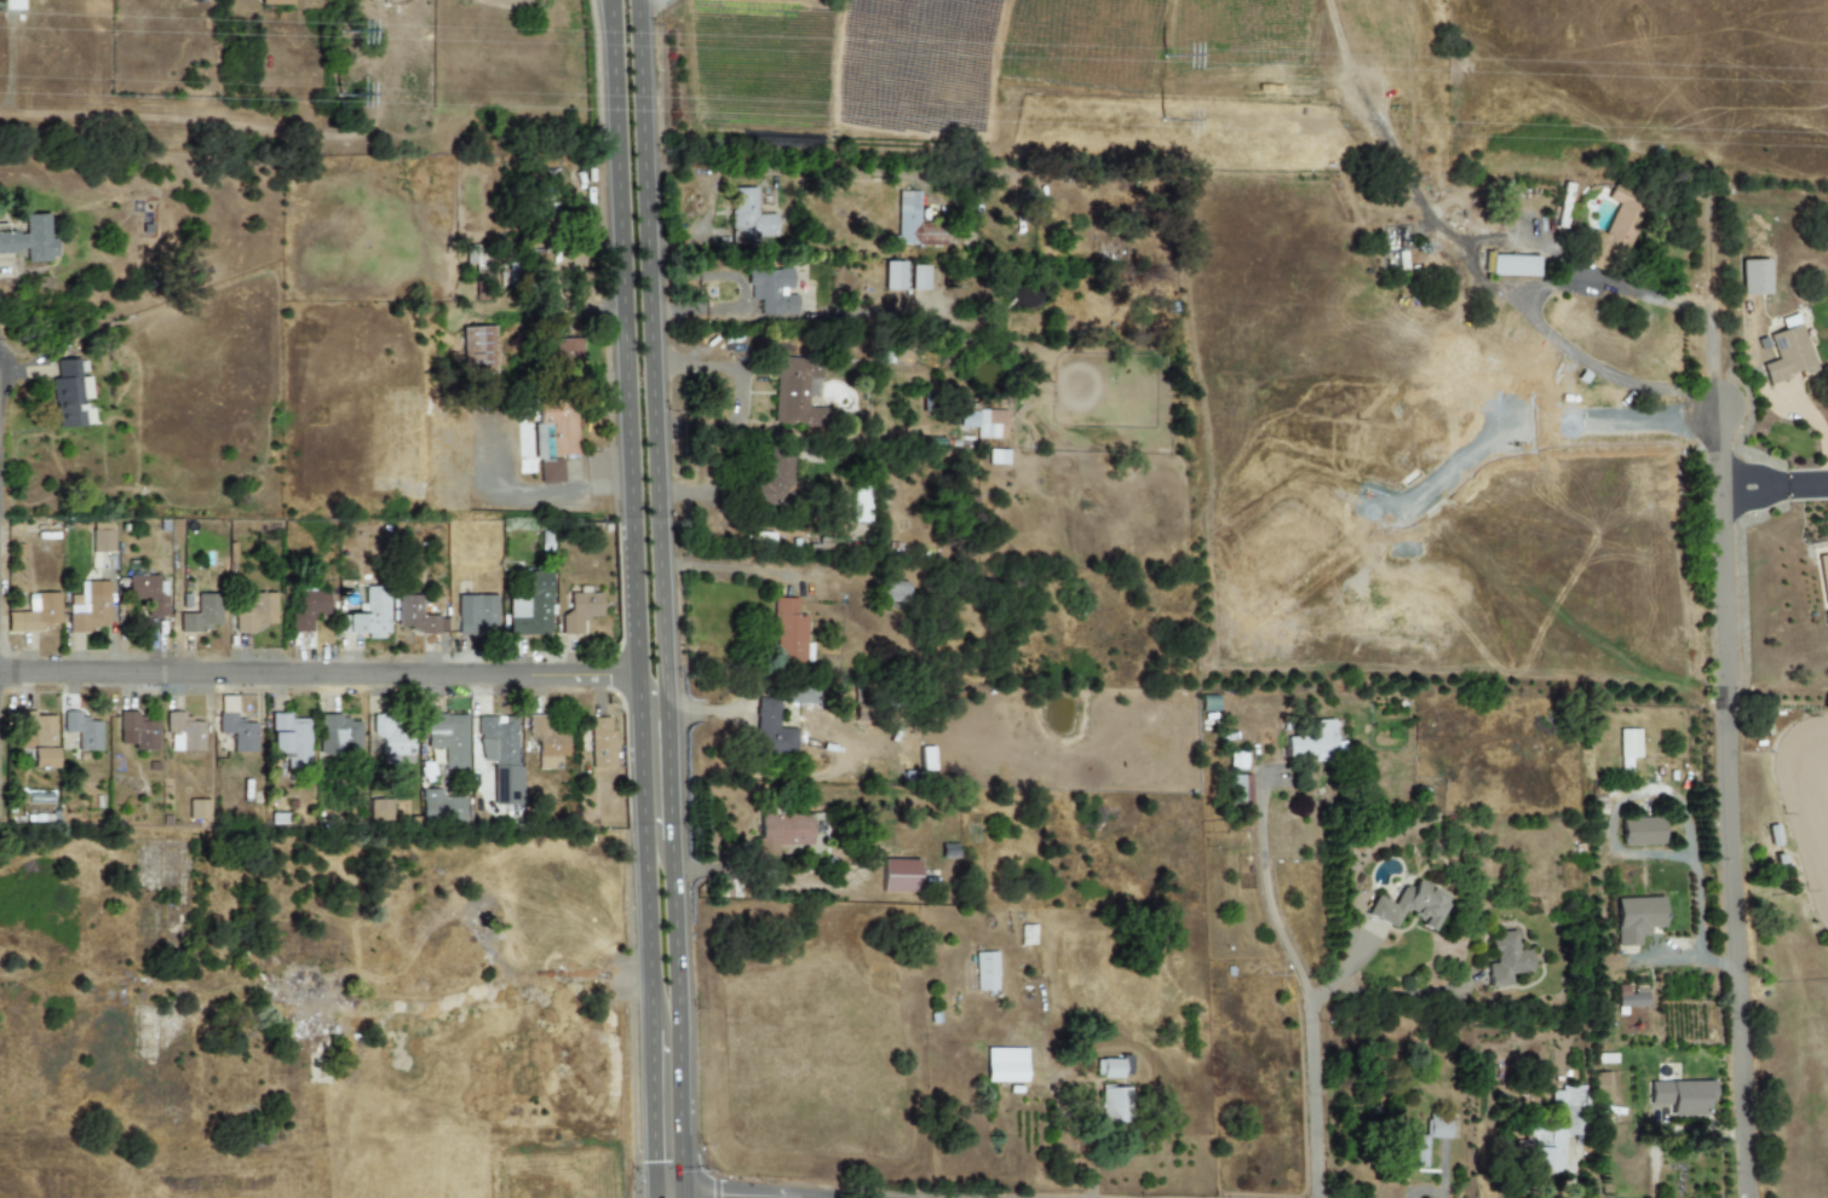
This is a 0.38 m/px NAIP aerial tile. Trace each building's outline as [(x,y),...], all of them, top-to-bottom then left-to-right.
[(4,10),(22,10),(22,0),(4,0),(4,10)] [(1616,204),(1603,235),(1593,231),(1579,263),(1601,272),(1606,259),(1617,264),(1645,201),(1611,186),(1605,200),(1616,204)] [(756,215),(756,188),(730,189),(732,241),(776,240),(776,215),(756,215)] [(898,246),(945,245),(945,224),(920,224),(919,192),(897,192),(898,246)] [(25,252),(25,261),(56,260),(54,238),(48,238),(48,214),(23,214),(23,232),(5,232),(5,224),(0,224),(0,252),(25,252)] [(1537,277),(1538,259),(1489,258),(1489,276),(1537,277)] [(1768,295),(1767,260),(1740,261),(1741,296),(1768,295)] [(904,290),(905,262),(885,262),(884,290),(904,290)] [(928,266),(912,266),(911,290),(928,291),(928,266)] [(749,271),(749,300),(761,300),(761,315),(797,315),(797,293),(793,293),(792,270),(749,271)] [(1767,384),(1815,367),(1800,325),(1768,336),(1777,360),(1761,365),(1767,384)] [(461,327),(461,374),(495,373),(494,326),(461,327)] [(552,339),(553,365),(580,364),(579,339),(552,339)] [(806,409),(807,379),(819,380),(819,360),(770,358),(770,378),(774,378),(773,425),(822,427),(823,409),(806,409)] [(54,427),(82,426),(81,398),(90,398),(88,379),(79,379),(77,361),(56,362),(56,378),(52,379),(54,427)] [(562,482),(562,456),(576,456),(575,403),(536,404),(536,424),(531,424),(533,460),(538,460),(539,483),(562,482)] [(977,438),(997,439),(998,413),(960,412),(960,428),(977,428),(977,438)] [(790,450),(764,449),(763,485),(753,485),(753,505),(789,505),(790,450)] [(1007,465),(1007,451),(989,450),(988,464),(1007,465)] [(850,522),(865,522),(866,487),(851,487),(850,522)] [(111,552),(111,523),(91,523),(91,552),(111,552)] [(1818,559),(1824,615),(1827,615),(1827,558),(1818,559)] [(508,634),(548,635),(550,572),(521,571),(519,597),(508,595),(508,634)] [(126,600),(145,600),(145,617),(165,617),(166,577),(126,576),(126,600)] [(108,582),(79,581),(79,595),(68,595),(67,633),(90,633),(90,626),(107,627),(108,582)] [(904,602),(905,582),(880,581),(879,601),(904,602)] [(345,614),(345,633),(366,633),(366,637),(386,637),(386,587),(358,587),(358,614),(345,614)] [(327,592),(292,592),(292,632),(311,632),(311,618),(327,618),(327,592)] [(59,623),(59,593),(27,593),(27,612),(6,612),(6,632),(39,632),(38,624),(59,623)] [(220,624),(219,593),(183,594),(183,612),(178,612),(179,632),(208,630),(208,624),(220,624)] [(234,612),(234,632),(254,632),(254,624),(275,624),(275,593),(243,593),(245,612),(234,612)] [(580,635),(581,618),(600,618),(600,593),(569,593),(568,612),(561,612),(561,634),(580,635)] [(396,630),(447,632),(447,617),(419,617),(420,595),(397,594),(396,630)] [(456,595),(456,635),(482,634),(482,627),(498,626),(496,594),(456,595)] [(773,663),(811,664),(812,644),(805,644),(806,615),(797,615),(797,599),(775,598),(773,663)] [(795,729),(777,729),(777,699),(756,699),(755,753),(795,753),(795,729)] [(53,715),(34,716),(34,710),(17,712),(17,750),(29,749),(29,766),(54,766),(53,715)] [(62,710),(62,732),(77,732),(76,750),(99,750),(100,721),(79,721),(79,712),(62,710)] [(137,712),(119,712),(117,744),(133,744),(133,750),(156,750),(156,718),(137,718),(137,712)] [(182,721),(182,713),(165,712),(165,733),(169,733),(169,750),(202,751),(203,722),(182,721)] [(231,751),(255,751),(255,722),(235,722),(235,714),(218,713),(217,733),(232,733),(231,751)] [(270,753),(286,753),(286,768),(309,767),(307,719),(288,719),(288,713),(270,714),(270,753)] [(373,737),(381,737),(381,755),(412,755),(412,728),(398,728),(398,714),(372,715),(373,737)] [(466,715),(425,714),(425,749),(443,749),(443,768),(466,770),(466,715)] [(536,770),(561,768),(561,756),(567,756),(567,731),(551,731),(551,715),(527,715),(528,738),(536,738),(536,770)] [(358,759),(360,718),(318,716),(317,758),(358,759)] [(478,716),(478,761),(493,761),(493,804),(518,804),(519,716),(478,716)] [(588,718),(590,768),(613,767),(610,716),(588,718)] [(1639,758),(1639,730),(1619,730),(1619,771),(1630,771),(1629,759),(1639,758)] [(1245,769),(1245,752),(1227,752),(1228,769),(1245,769)] [(465,798),(441,798),(441,789),(421,790),(422,824),(465,824),(465,798)] [(188,820),(208,820),(209,801),(188,800),(188,820)] [(392,800),(370,800),(370,821),(392,821),(392,800)] [(757,815),(759,861),(777,860),(777,847),(810,846),(810,814),(757,815)] [(823,814),(812,814),(811,846),(822,847),(823,814)] [(1620,819),(1621,846),(1662,845),(1661,818),(1620,819)] [(919,860),(883,860),(883,892),(918,893),(919,860)] [(1447,896),(1414,882),(1409,893),(1399,889),(1393,904),(1374,896),(1366,916),(1394,928),(1402,910),(1422,919),(1419,927),(1431,932),(1447,896)] [(1615,899),(1617,947),(1641,947),(1640,937),(1649,936),(1649,929),(1663,928),(1661,898),(1615,899)] [(1487,964),(1488,988),(1509,987),(1509,974),(1529,973),(1528,951),(1515,951),(1514,932),(1491,933),(1492,964),(1487,964)] [(996,991),(996,953),(974,953),(975,991),(996,991)] [(1645,988),(1616,989),(1617,1008),(1646,1007),(1645,988)] [(1025,1049),(985,1049),(985,1083),(1025,1083),(1025,1049)] [(1095,1077),(1130,1078),(1130,1059),(1095,1058),(1095,1077)] [(1593,1073),(1594,1103),(1612,1103),(1611,1073),(1593,1073)] [(1670,1117),(1704,1117),(1704,1101),(1712,1100),(1711,1081),(1648,1082),(1648,1105),(1669,1105),(1670,1117)] [(1562,1173),(1562,1136),(1582,1136),(1582,1087),(1560,1087),(1560,1092),(1549,1092),(1549,1127),(1525,1127),(1525,1173),(1562,1173)] [(1130,1123),(1129,1088),(1100,1088),(1101,1124),(1130,1123)] [(1428,1139),(1449,1139),(1449,1116),(1428,1117),(1428,1139)] [(1425,1166),(1426,1135),(1397,1134),(1396,1165),(1425,1166)]
